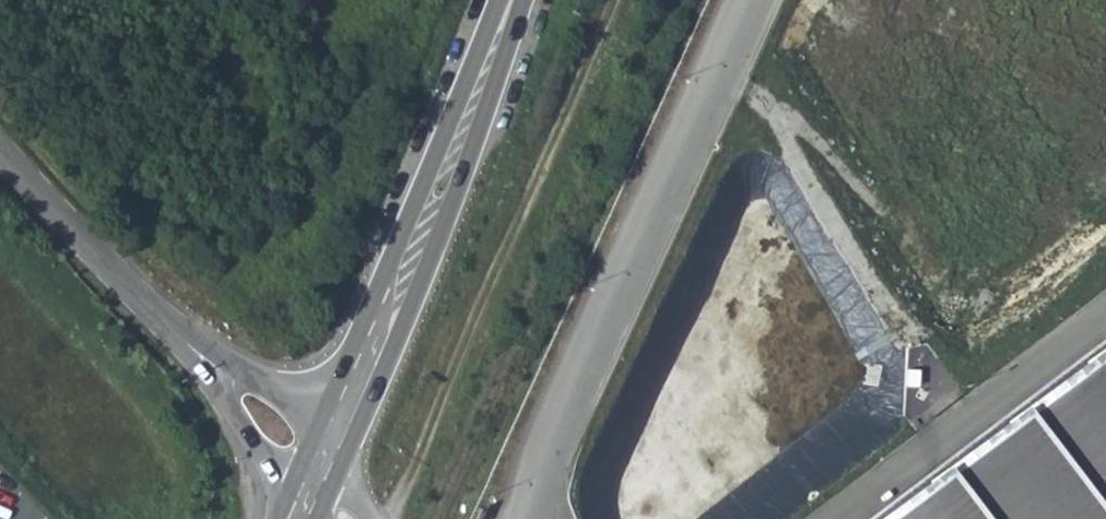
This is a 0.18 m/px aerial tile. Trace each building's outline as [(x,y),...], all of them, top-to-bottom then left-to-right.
[(868,518),(1105,518),(1105,330),(868,518)]
